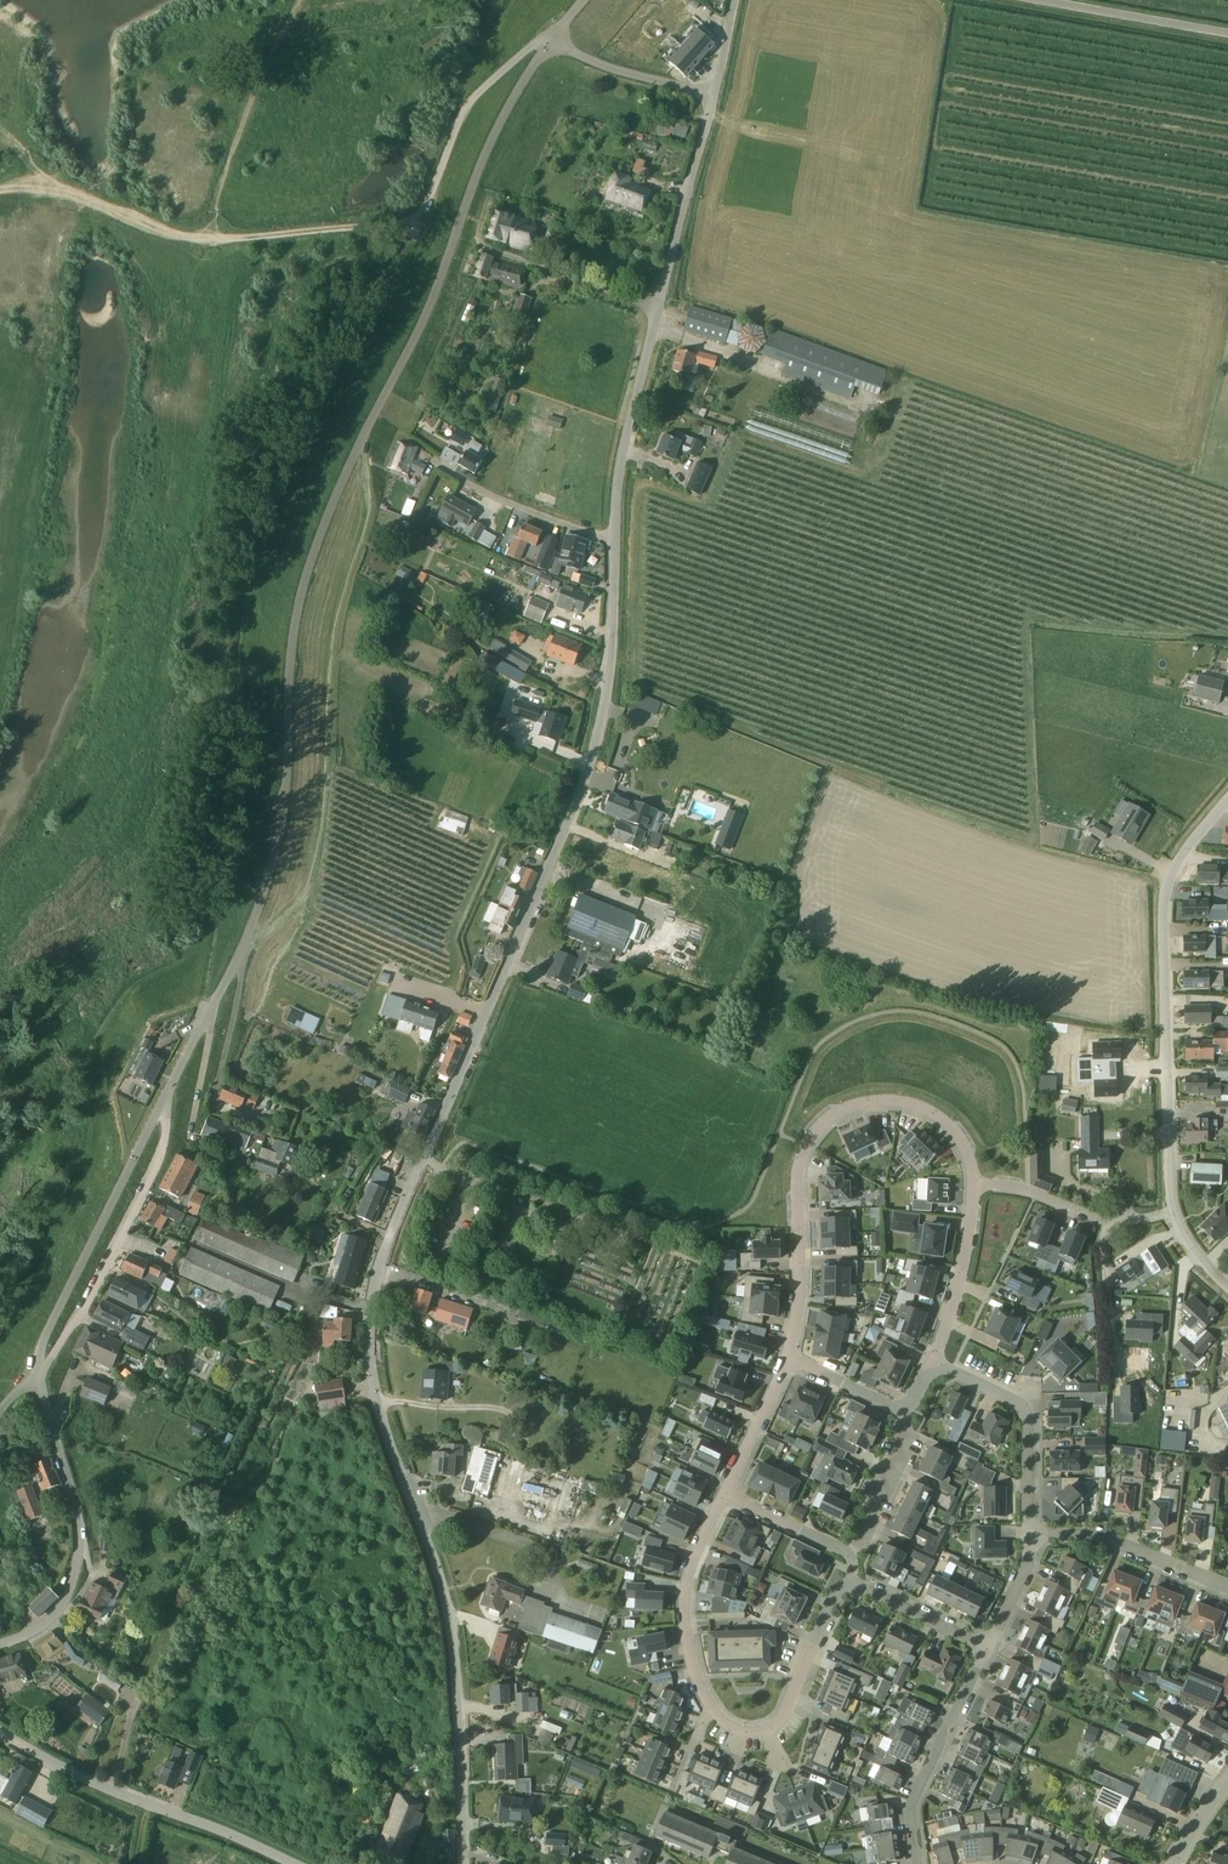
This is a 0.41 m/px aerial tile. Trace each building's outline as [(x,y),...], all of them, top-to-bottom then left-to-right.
[(717,8),(727,9),(728,0),(718,0),(717,8)] [(692,33),(687,29),(682,35),(687,39),(668,60),(684,75),(712,44),(696,29),(692,33)] [(811,69),(797,66),(793,88),(808,90),(811,69)] [(662,120),(658,134),(668,137),(673,123),(662,120)] [(676,124),(673,133),(685,137),(688,129),(676,124)] [(638,157),(632,174),(645,178),(649,169),(642,166),(644,160),(638,157)] [(630,178),(615,173),(605,202),(619,207),(619,206),(639,213),(648,186),(629,180),(630,178)] [(509,214),(496,212),(487,237),(500,242),(525,250),(531,246),(533,247),(538,231),(536,230),(536,222),(519,217),(517,217),(509,214)] [(493,258),(481,255),(474,276),(487,280),(517,289),(519,288),(524,290),(525,286),(522,285),(526,272),(525,267),(494,257),(493,258)] [(532,299),(521,295),(514,314),(526,318),(532,299)] [(744,322),(690,307),(683,331),(725,343),(726,343),(738,346),(739,342),(741,350),(756,354),(767,343),(763,328),(748,324),(742,331),(744,322)] [(888,370),(772,328),(762,355),(786,364),(783,374),(850,399),(854,387),(879,396),(888,370)] [(694,355),(678,351),(673,371),(690,376),(694,362),(701,364),(704,354),(695,351),(694,355)] [(505,381),(498,379),(491,400),(488,399),(486,407),(497,410),(505,381)] [(549,416),(546,426),(560,431),(563,421),(549,416)] [(464,453),(471,434),(457,429),(450,448),(464,453)] [(703,442),(677,432),(674,440),(665,436),(657,454),(674,461),(678,450),(686,453),(686,454),(697,458),(703,442)] [(483,446),(473,441),(459,465),(475,474),(483,462),(476,458),(483,446)] [(409,445),(398,442),(387,467),(408,475),(410,469),(422,475),(427,466),(414,459),(418,447),(410,443),(409,445)] [(710,468),(697,462),(686,489),(699,495),(710,468)] [(476,511),(449,495),(441,510),(449,515),(444,523),(452,528),(457,519),(468,526),(476,511)] [(396,499),(388,496),(383,511),(391,513),(396,499)] [(468,537),(478,542),(486,527),(477,522),(468,537)] [(543,532),(523,524),(518,537),(515,536),(507,555),(520,561),(528,543),(537,546),(543,532)] [(402,527),(399,534),(405,537),(408,530),(402,527)] [(558,540),(548,535),(536,565),(547,569),(558,540)] [(559,563),(579,568),(586,540),(566,535),(559,563)] [(561,595),(563,588),(559,587),(560,583),(551,580),(552,577),(541,573),(541,572),(525,565),(523,572),(538,577),(537,582),(557,589),(556,593),(561,595)] [(423,571),(417,584),(422,586),(428,573),(423,571)] [(595,579),(581,575),(579,582),(593,586),(595,579)] [(563,588),(561,595),(556,607),(571,612),(572,610),(580,613),(587,594),(564,586),(563,588)] [(550,604),(533,596),(524,616),(541,624),(550,604)] [(512,600),(511,603),(512,606),(515,607),(518,606),(519,603),(518,600),(515,599),(512,600)] [(517,630),(511,640),(522,647),(529,636),(517,630)] [(555,637),(549,635),(543,652),(549,654),(548,656),(574,666),(582,646),(556,636),(555,637)] [(533,662),(494,639),(488,649),(520,667),(519,668),(527,673),(533,662)] [(498,659),(484,652),(479,660),(493,668),(498,659)] [(519,670),(501,660),(496,668),(514,679),(519,670)] [(1188,674),(1187,678),(1190,679),(1187,689),(1195,691),(1199,676),(1188,674)] [(1225,682),(1199,675),(1199,676),(1195,691),(1193,697),(1219,704),(1225,682)] [(542,709),(523,703),(519,717),(537,723),(538,720),(545,722),(540,736),(557,742),(565,718),(548,713),(547,715),(541,712),(542,709)] [(635,803),(613,794),(606,813),(627,821),(628,821),(650,829),(657,811),(635,803)] [(1130,806),(1125,802),(1120,810),(1125,813),(1113,834),(1131,844),(1137,835),(1135,834),(1147,814),(1130,805),(1130,806)] [(729,810),(716,845),(730,850),(743,816),(729,810)] [(444,816),(440,828),(461,835),(465,823),(444,816)] [(646,832),(618,821),(611,838),(625,843),(625,844),(639,850),(646,832)] [(1111,831),(1096,822),(1090,833),(1105,841),(1111,831)] [(653,834),(648,847),(657,850),(662,838),(653,834)] [(1099,842),(1088,836),(1079,851),(1090,857),(1099,842)] [(696,851),(693,860),(701,863),(704,854),(696,851)] [(1219,871),(1219,867),(1198,866),(1198,882),(1219,883),(1219,881),(1227,881),(1227,887),(1227,871),(1219,871)] [(530,893),(539,874),(537,873),(538,871),(532,868),(531,870),(527,869),(519,888),(530,893)] [(499,906),(520,914),(526,901),(515,896),(517,890),(508,886),(499,906)] [(584,943),(580,952),(573,949),(570,957),(558,952),(554,962),(555,963),(550,977),(568,984),(572,975),(578,978),(587,955),(610,964),(613,955),(621,958),(629,939),(640,944),(648,925),(636,920),(637,917),(581,894),(565,935),(584,943)] [(1208,901),(1184,901),(1184,918),(1209,917),(1209,922),(1227,922),(1227,908),(1227,904),(1208,903),(1208,901)] [(520,914),(499,906),(498,909),(500,910),(491,931),(500,935),(505,925),(513,929),(520,914)] [(1205,952),(1205,958),(1216,958),(1216,950),(1220,950),(1220,936),(1185,937),(1185,953),(1205,952)] [(481,975),(487,958),(477,954),(471,972),(472,972),(471,977),(479,980),(481,975)] [(382,972),(379,982),(388,984),(391,975),(382,972)] [(1223,972),(1185,972),(1185,988),(1224,988),(1223,972)] [(568,995),(583,1002),(584,1001),(590,1004),(594,994),(588,991),(588,990),(573,983),(568,995)] [(421,1040),(429,1043),(439,1012),(408,1001),(408,1002),(389,996),(387,1004),(383,1015),(400,1021),(396,1030),(411,1035),(414,1025),(420,1027),(421,1040)] [(287,1021),(300,1027),(307,1012),(294,1006),(287,1021)] [(1185,1007),(1185,1024),(1210,1023),(1210,1028),(1227,1028),(1227,1017),(1210,1017),(1210,1007),(1185,1007)] [(460,1014),(457,1020),(460,1021),(467,1024),(470,1016),(464,1013),(463,1015),(460,1014)] [(308,1014),(301,1028),(308,1031),(315,1017),(308,1014)] [(466,1037),(454,1031),(450,1040),(449,1040),(444,1050),(448,1052),(439,1074),(451,1079),(465,1046),(463,1045),(466,1037)] [(1214,1032),(1214,1042),(1185,1042),(1186,1059),(1214,1059),(1214,1054),(1221,1054),(1221,1053),(1227,1052),(1227,1032),(1214,1032)] [(147,1039),(144,1038),(140,1045),(143,1047),(142,1048),(150,1051),(154,1042),(147,1039)] [(1094,1058),(1076,1059),(1077,1072),(1111,1070),(1110,1063),(1121,1063),(1120,1043),(1093,1044),(1094,1058)] [(345,1055),(347,1051),(348,1048),(342,1045),(341,1048),(339,1052),(345,1055)] [(163,1061),(148,1053),(136,1077),(151,1085),(163,1061)] [(1216,1078),(1227,1078),(1227,1067),(1216,1067),(1216,1078)] [(1111,1070),(1077,1072),(1077,1084),(1095,1083),(1095,1098),(1117,1097),(1116,1077),(1111,1077),(1111,1070)] [(361,1073),(357,1082),(375,1090),(379,1081),(361,1073)] [(1041,1076),(1040,1076),(1040,1081),(1039,1093),(1051,1094),(1052,1077),(1041,1076)] [(412,1089),(388,1077),(381,1092),(395,1099),(394,1101),(404,1106),(412,1089)] [(1206,1077),(1186,1077),(1186,1093),(1206,1093),(1206,1096),(1227,1096),(1227,1085),(1206,1085),(1206,1077)] [(259,1098),(227,1084),(220,1099),(241,1108),(243,1104),(254,1109),(259,1098)] [(1078,1102),(1065,1099),(1063,1109),(1076,1112),(1078,1102)] [(1216,1103),(1216,1116),(1227,1116),(1227,1103),(1216,1103)] [(436,1111),(420,1104),(416,1114),(409,1111),(402,1128),(424,1137),(436,1111)] [(252,1134),(209,1117),(202,1135),(225,1144),(226,1141),(246,1149),(252,1134)] [(1082,1118),(1082,1150),(1079,1150),(1079,1169),(1109,1169),(1109,1150),(1098,1150),(1098,1117),(1082,1118)] [(270,1122),(260,1119),(256,1132),(259,1133),(266,1136),(270,1122)] [(1218,1131),(1217,1120),(1192,1121),(1192,1125),(1186,1125),(1186,1128),(1185,1128),(1183,1131),(1183,1134),(1183,1136),(1184,1139),(1187,1139),(1187,1142),(1207,1141),(1207,1131),(1218,1131)] [(870,1126),(844,1137),(852,1155),(877,1143),(880,1150),(892,1145),(885,1131),(874,1136),(870,1126)] [(911,1132),(899,1144),(902,1147),(899,1149),(912,1162),(918,1155),(928,1165),(936,1158),(938,1159),(943,1153),(942,1152),(943,1151),(922,1131),(916,1137),(911,1132)] [(259,1133),(256,1139),(263,1142),(266,1136),(259,1133)] [(298,1148),(276,1139),(271,1151),(262,1148),(254,1168),(276,1177),(282,1162),(291,1165),(298,1148)] [(198,1165),(178,1154),(160,1188),(180,1199),(198,1165)] [(321,1160),(318,1168),(329,1171),(331,1163),(321,1160)] [(1222,1165),(1193,1164),(1192,1184),(1221,1186),(1222,1165)] [(391,1175),(373,1167),(362,1187),(359,1194),(363,1196),(367,1186),(368,1187),(369,1184),(370,1184),(357,1216),(375,1223),(388,1192),(384,1190),(391,1175)] [(853,1187),(853,1178),(836,1168),(830,1168),(831,1184),(825,1184),(825,1187),(821,1187),(822,1199),(826,1199),(826,1202),(833,1202),(836,1205),(840,1202),(851,1201),(850,1190),(853,1187)] [(1044,1171),(1031,1171),(1031,1185),(1049,1192),(1054,1180),(1044,1176),(1044,1171)] [(919,1179),(918,1201),(927,1201),(929,1180),(919,1179)] [(949,1181),(929,1180),(927,1201),(918,1201),(913,1200),(912,1211),(932,1212),(932,1204),(948,1205),(949,1181)] [(454,1194),(450,1192),(446,1201),(450,1203),(454,1194)] [(192,1200),(187,1212),(197,1216),(202,1204),(192,1200)] [(159,1206),(151,1201),(141,1219),(161,1230),(167,1218),(168,1218),(181,1225),(182,1224),(192,1229),(196,1222),(161,1202),(159,1206)] [(1226,1202),(1201,1227),(1216,1242),(1227,1230),(1227,1204),(1226,1202)] [(823,1235),(849,1234),(849,1220),(857,1220),(856,1211),(839,1212),(839,1220),(822,1220),(822,1222),(821,1222),(821,1229),(822,1229),(823,1235)] [(919,1217),(895,1214),(892,1231),(916,1234),(915,1240),(924,1241),(922,1254),(942,1257),(944,1247),(945,1247),(946,1240),(945,1240),(946,1230),(926,1227),(917,1226),(919,1217)] [(1035,1257),(1048,1263),(1054,1247),(1047,1244),(1054,1226),(1038,1219),(1037,1221),(1036,1221),(1032,1229),(1034,1230),(1029,1242),(1039,1246),(1035,1257)] [(506,1223),(499,1220),(490,1242),(497,1244),(506,1223)] [(195,1240),(294,1283),(306,1253),(203,1221),(195,1240)] [(1054,1247),(1048,1263),(1056,1266),(1058,1260),(1073,1266),(1085,1238),(1078,1235),(1079,1234),(1071,1231),(1071,1232),(1069,1232),(1062,1250),(1054,1247)] [(850,1248),(849,1234),(823,1235),(823,1241),(821,1241),(822,1248),(823,1248),(823,1249),(840,1249),(841,1257),(858,1256),(858,1247),(850,1248)] [(368,1242),(344,1235),(342,1236),(337,1253),(338,1256),(336,1262),(337,1263),(341,1265),(335,1284),(354,1290),(368,1242)] [(755,1254),(741,1254),(741,1269),(761,1269),(761,1259),(780,1259),(780,1255),(783,1255),(782,1246),(780,1246),(780,1242),(771,1243),(771,1240),(763,1240),(763,1243),(754,1243),(755,1254)] [(1134,1258),(1115,1270),(1125,1285),(1143,1273),(1140,1268),(1146,1264),(1154,1275),(1160,1272),(1162,1275),(1169,1270),(1167,1267),(1168,1266),(1155,1246),(1134,1259),(1134,1258)] [(281,1286),(191,1247),(179,1275),(269,1314),(281,1286)] [(165,1261),(172,1265),(178,1252),(171,1248),(165,1261)] [(164,1269),(149,1262),(130,1254),(123,1272),(142,1280),(145,1271),(160,1278),(164,1269)] [(911,1280),(935,1286),(936,1286),(937,1286),(939,1280),(937,1279),(939,1274),(922,1270),(924,1262),(908,1259),(904,1271),(912,1273),(911,1280)] [(721,1260),(717,1270),(736,1270),(736,1260),(721,1260)] [(823,1277),(823,1283),(850,1283),(850,1276),(858,1276),(858,1261),(837,1261),(841,1261),(840,1269),(823,1269),(823,1270),(822,1270),(821,1277),(823,1277)] [(716,1272),(711,1285),(718,1287),(723,1275),(716,1272)] [(1011,1276),(1008,1282),(1009,1283),(1007,1288),(1025,1296),(1021,1304),(1037,1311),(1040,1303),(1036,1301),(1043,1285),(1015,1272),(1013,1276),(1011,1276)] [(747,1276),(744,1299),(778,1303),(779,1303),(779,1297),(781,1297),(782,1290),(780,1289),(780,1288),(767,1287),(768,1279),(764,1278),(747,1276)] [(146,1292),(118,1278),(110,1295),(137,1309),(146,1292)] [(935,1286),(911,1280),(907,1292),(899,1290),(898,1297),(914,1302),(916,1296),(932,1300),(935,1286)] [(850,1283),(823,1283),(823,1289),(821,1289),(821,1296),(823,1296),(823,1298),(840,1298),(840,1306),(836,1306),(857,1307),(857,1298),(849,1298),(850,1283)] [(433,1294),(417,1289),(410,1310),(426,1315),(435,1318),(435,1320),(467,1331),(474,1309),(441,1299),(438,1309),(429,1306),(433,1294)] [(882,1293),(878,1302),(887,1305),(891,1296),(882,1293)] [(1093,1294),(1085,1295),(1086,1306),(1094,1306),(1093,1294)] [(706,1303),(714,1304),(715,1296),(707,1295),(706,1303)] [(903,1307),(898,1319),(922,1328),(927,1316),(911,1310),(914,1303),(914,1302),(898,1297),(897,1297),(895,1304),(903,1307)] [(1178,1332),(1184,1337),(1190,1343),(1197,1336),(1197,1335),(1197,1336),(1204,1329),(1218,1314),(1211,1307),(1208,1310),(1193,1297),(1182,1308),(1179,1311),(1185,1316),(1181,1320),(1186,1324),(1178,1332)] [(778,1303),(744,1299),(742,1322),(759,1324),(760,1316),(777,1318),(777,1317),(779,1317),(779,1309),(778,1309),(778,1303)] [(104,1301),(95,1319),(120,1332),(124,1324),(129,1315),(104,1301)] [(868,1307),(866,1314),(872,1316),(874,1309),(868,1307)] [(991,1321),(1015,1332),(1020,1321),(1027,1325),(1031,1317),(1015,1310),(1012,1316),(997,1309),(991,1321)] [(846,1317),(822,1312),(819,1326),(843,1331),(846,1317)] [(1094,1313),(1086,1314),(1088,1332),(1089,1332),(1096,1325),(1094,1313)] [(1127,1320),(1126,1339),(1142,1340),(1142,1342),(1154,1342),(1154,1333),(1164,1334),(1165,1315),(1138,1314),(1137,1320),(1127,1320)] [(286,1329),(265,1318),(262,1326),(282,1337),(282,1336),(288,1339),(292,1333),(286,1330),(286,1329)] [(352,1320),(325,1319),(324,1347),(334,1347),(334,1341),(351,1342),(351,1339),(353,1338),(353,1333),(351,1332),(352,1320)] [(898,1319),(894,1331),(886,1328),(884,1334),(899,1342),(902,1335),(918,1341),(918,1339),(920,1340),(922,1334),(920,1333),(922,1328),(898,1319)] [(1015,1332),(991,1321),(986,1334),(1001,1341),(998,1347),(1014,1354),(1017,1347),(1010,1344),(1015,1332)] [(1045,1321),(1041,1330),(1038,1338),(1046,1342),(1054,1325),(1045,1321)] [(733,1349),(741,1352),(741,1354),(740,1354),(740,1355),(751,1359),(751,1358),(750,1357),(751,1355),(765,1359),(765,1358),(764,1358),(766,1349),(768,1349),(768,1348),(761,1346),(762,1342),(763,1342),(764,1341),(758,1340),(761,1329),(767,1330),(740,1323),(740,1324),(741,1324),(739,1334),(737,1333),(737,1334),(738,1334),(736,1341),(735,1341),(735,1342),(736,1342),(734,1349),(733,1348),(733,1349)] [(819,1326),(816,1341),(840,1346),(843,1331),(819,1326)] [(100,1333),(87,1327),(76,1351),(89,1357),(88,1358),(111,1369),(124,1344),(100,1333)] [(880,1332),(870,1328),(865,1337),(875,1342),(880,1332)] [(1194,1347),(1185,1357),(1183,1359),(1185,1371),(1194,1369),(1193,1365),(1203,1355),(1202,1354),(1215,1340),(1204,1329),(1197,1336),(1190,1343),(1194,1347)] [(139,1332),(133,1345),(143,1350),(150,1337),(139,1332)] [(1175,1347),(1185,1357),(1194,1347),(1190,1343),(1184,1337),(1175,1347)] [(1051,1370),(1070,1352),(1059,1340),(1040,1359),(1041,1360),(1040,1362),(1045,1367),(1046,1366),(1051,1370)] [(840,1346),(816,1341),(813,1355),(837,1360),(840,1346)] [(881,1366),(903,1377),(906,1371),(908,1371),(911,1365),(909,1364),(910,1363),(894,1355),(898,1347),(885,1341),(878,1354),(879,1357),(885,1359),(881,1366)] [(280,1344),(278,1347),(281,1349),(280,1351),(285,1354),(290,1345),(285,1342),(283,1346),(280,1344)] [(1086,1358),(1075,1346),(1070,1352),(1051,1370),(1055,1375),(1054,1376),(1060,1382),(1061,1380),(1062,1382),(1086,1358)] [(848,1347),(845,1353),(851,1356),(854,1350),(848,1347)] [(537,1358),(524,1353),(526,1363),(526,1365),(534,1368),(537,1358)] [(237,1360),(226,1355),(222,1365),(233,1370),(237,1360)] [(740,1355),(738,1363),(748,1366),(750,1358),(740,1355)] [(490,1359),(483,1364),(488,1370),(494,1366),(490,1359)] [(1222,1362),(1223,1364),(1216,1368),(1220,1376),(1227,1373),(1227,1374),(1227,1359),(1222,1362)] [(440,1372),(449,1373),(455,1373),(456,1362),(441,1361),(440,1372)] [(847,1376),(854,1380),(860,1366),(853,1363),(847,1376)] [(745,1399),(748,1391),(746,1391),(747,1387),(743,1385),(746,1376),(731,1370),(731,1371),(718,1366),(714,1378),(722,1381),(717,1393),(742,1402),(743,1398),(745,1399)] [(903,1377),(881,1366),(878,1373),(873,1370),(867,1373),(866,1374),(865,1374),(861,1383),(874,1389),(878,1381),(897,1390),(897,1389),(899,1390),(902,1383),(900,1383),(903,1377)] [(171,1379),(176,1370),(169,1367),(165,1375),(165,1378),(168,1379),(171,1379)] [(424,1371),(423,1382),(426,1382),(424,1399),(430,1399),(430,1401),(432,1401),(432,1400),(447,1401),(449,1373),(424,1371)] [(112,1387),(88,1377),(80,1396),(104,1406),(112,1387)] [(334,1384),(334,1382),(316,1385),(318,1402),(346,1398),(343,1382),(334,1384)] [(1098,1384),(1088,1384),(1079,1384),(1079,1393),(1086,1393),(1092,1393),(1098,1393),(1098,1384)] [(1209,1394),(1208,1386),(1200,1386),(1200,1395),(1209,1394)] [(813,1393),(801,1387),(791,1406),(785,1403),(778,1416),(791,1422),(794,1415),(800,1418),(813,1393)] [(813,1393),(801,1418),(813,1424),(825,1399),(813,1393)] [(957,1395),(954,1393),(953,1397),(951,1396),(949,1396),(947,1401),(948,1402),(950,1403),(944,1413),(950,1416),(946,1425),(953,1429),(945,1444),(954,1449),(957,1442),(958,1443),(966,1426),(957,1422),(968,1400),(965,1399),(965,1397),(959,1394),(957,1395)] [(1187,1393),(1167,1394),(1168,1409),(1188,1408),(1187,1393)] [(703,1395),(700,1401),(712,1406),(715,1399),(703,1395)] [(1107,1406),(1107,1397),(1094,1398),(1094,1406),(1107,1406)] [(578,1404),(571,1401),(568,1407),(575,1410),(578,1404)] [(852,1428),(876,1439),(880,1432),(878,1431),(881,1425),(862,1416),(866,1407),(853,1401),(848,1411),(858,1416),(852,1428)] [(1114,1412),(1114,1439),(1133,1439),(1133,1429),(1142,1429),(1142,1417),(1140,1417),(1140,1401),(1120,1402),(1121,1412),(1114,1412)] [(1081,1419),(1081,1402),(1061,1402),(1061,1411),(1049,1411),(1049,1428),(1056,1428),(1056,1430),(1064,1430),(1064,1428),(1071,1427),(1071,1419),(1081,1419)] [(1218,1408),(1227,1428),(1227,1404),(1218,1408)] [(703,1410),(698,1421),(705,1424),(704,1427),(728,1438),(735,1423),(711,1411),(710,1414),(703,1410)] [(1009,1423),(990,1414),(983,1428),(974,1423),(967,1438),(980,1444),(983,1440),(997,1447),(1009,1423)] [(669,1419),(662,1435),(669,1438),(677,1423),(669,1419)] [(195,1423),(192,1432),(203,1436),(206,1427),(195,1423)] [(876,1439),(852,1428),(850,1434),(845,1432),(842,1433),(840,1437),(832,1433),(828,1443),(837,1447),(843,1450),(847,1441),(868,1451),(871,1445),(873,1446),(876,1439)] [(1184,1451),(1186,1432),(1162,1430),(1160,1449),(1184,1451)] [(762,1443),(777,1450),(778,1449),(782,1451),(785,1445),(765,1435),(762,1443)] [(720,1463),(726,1451),(697,1437),(692,1449),(694,1450),(720,1463)] [(810,1452),(814,1443),(799,1437),(795,1446),(810,1452)] [(1106,1438),(1085,1438),(1085,1455),(1106,1455),(1106,1438)] [(837,1447),(828,1443),(827,1443),(820,1440),(815,1450),(828,1456),(816,1481),(824,1484),(826,1485),(829,1478),(837,1482),(838,1480),(851,1487),(860,1469),(833,1456),(837,1447)] [(960,1444),(957,1451),(964,1455),(967,1451),(968,1448),(960,1444)] [(463,1447),(446,1445),(445,1454),(434,1454),(432,1475),(454,1477),(456,1456),(462,1456),(463,1447)] [(654,1452),(662,1455),(665,1449),(656,1446),(654,1452)] [(928,1457),(926,1460),(948,1470),(954,1458),(932,1448),(931,1449),(930,1449),(928,1449),(926,1454),(927,1456),(928,1457)] [(1149,1449),(1137,1448),(1136,1456),(1138,1457),(1136,1476),(1122,1475),(1118,1516),(1120,1516),(1120,1517),(1131,1519),(1131,1517),(1133,1517),(1135,1501),(1144,1502),(1146,1482),(1145,1482),(1149,1449)] [(484,1451),(477,1449),(473,1462),(471,1461),(462,1491),(472,1494),(476,1482),(484,1451)] [(720,1463),(692,1449),(690,1453),(687,1454),(684,1452),(681,1459),(689,1463),(715,1475),(720,1463)] [(476,1482),(489,1486),(498,1455),(484,1451),(476,1482)] [(1080,1472),(1080,1452),(1051,1452),(1051,1472),(1080,1472)] [(1158,1456),(1157,1464),(1166,1465),(1167,1457),(1158,1456)] [(977,1461),(970,1458),(965,1467),(973,1470),(977,1461)] [(61,1484),(51,1459),(34,1466),(44,1491),(61,1484)] [(671,1460),(667,1466),(675,1470),(678,1463),(671,1460)] [(948,1470),(926,1460),(925,1462),(924,1462),(921,1463),(920,1467),(920,1470),(921,1470),(920,1472),(934,1479),(934,1487),(950,1495),(954,1496),(957,1489),(949,1485),(951,1480),(950,1477),(945,1475),(948,1470)] [(1174,1462),(1173,1464),(1174,1466),(1175,1467),(1177,1468),(1179,1467),(1181,1466),(1182,1464),(1181,1462),(1180,1460),(1178,1460),(1176,1460),(1174,1462)] [(561,1462),(559,1469),(566,1472),(568,1464),(561,1462)] [(968,1481),(975,1484),(985,1489),(985,1517),(1007,1517),(1007,1488),(993,1488),(993,1482),(997,1474),(983,1467),(984,1465),(977,1462),(972,1473),(969,1480),(968,1481)] [(763,1492),(773,1470),(760,1464),(750,1485),(763,1492)] [(1096,1466),(1096,1477),(1106,1477),(1106,1466),(1096,1466)] [(966,1469),(962,1477),(969,1480),(972,1473),(966,1469)] [(776,1499),(776,1498),(787,1476),(773,1470),(763,1492),(762,1492),(776,1499)] [(678,1483),(702,1494),(707,1482),(684,1471),(678,1483)] [(611,1485),(623,1488),(625,1481),(627,1475),(615,1472),(611,1485)] [(789,1504),(800,1482),(787,1476),(776,1498),(789,1504)] [(1080,1486),(1079,1479),(1061,1479),(1061,1492),(1056,1497),(1058,1499),(1055,1503),(1058,1505),(1057,1513),(1057,1516),(1063,1516),(1066,1513),(1069,1516),(1071,1513),(1074,1516),(1086,1516),(1086,1510),(1083,1507),(1085,1505),(1073,1493),(1080,1486)] [(526,1481),(520,1500),(541,1506),(546,1487),(526,1481)] [(645,1481),(642,1486),(644,1487),(651,1490),(653,1486),(653,1485),(645,1481)] [(696,1506),(702,1494),(678,1483),(673,1495),(696,1506)] [(909,1495),(929,1504),(934,1492),(915,1483),(909,1495)] [(840,1492),(826,1485),(824,1484),(820,1493),(827,1496),(821,1511),(843,1521),(850,1506),(837,1500),(840,1492)] [(44,1516),(32,1485),(17,1491),(29,1521),(44,1516)] [(1152,1502),(1150,1526),(1152,1527),(1152,1528),(1164,1530),(1164,1528),(1167,1528),(1168,1512),(1176,1513),(1179,1490),(1161,1488),(1160,1503),(1152,1502)] [(1218,1499),(1219,1488),(1210,1488),(1209,1499),(1218,1499)] [(909,1495),(903,1507),(923,1516),(930,1519),(935,1507),(929,1504),(909,1495)] [(617,1517),(624,1520),(632,1502),(625,1499),(617,1517)] [(634,1504),(629,1516),(636,1519),(641,1507),(634,1504)] [(951,1504),(947,1513),(951,1515),(956,1506),(951,1504)] [(1190,1509),(1186,1542),(1189,1543),(1189,1544),(1200,1545),(1200,1544),(1202,1544),(1203,1540),(1204,1529),(1212,1530),(1215,1505),(1205,1504),(1205,1510),(1190,1509)] [(803,1519),(808,1511),(798,1505),(794,1513),(803,1519)] [(666,1517),(689,1529),(695,1517),(672,1506),(666,1517)] [(903,1507),(898,1519),(917,1528),(923,1516),(903,1507)] [(951,1516),(951,1515),(947,1513),(943,1522),(947,1524),(948,1522),(951,1516)] [(684,1541),(689,1529),(666,1517),(660,1530),(684,1541)] [(917,1528),(898,1519),(892,1531),(911,1540),(914,1535),(928,1541),(928,1540),(935,1544),(940,1546),(943,1539),(938,1537),(931,1534),(917,1528)] [(761,1533),(768,1537),(771,1529),(758,1523),(755,1530),(736,1520),(730,1533),(755,1545),(761,1533)] [(622,1531),(628,1533),(632,1524),(626,1522),(622,1531)] [(938,1537),(943,1539),(947,1531),(942,1528),(938,1537)] [(995,1542),(994,1528),(977,1528),(977,1558),(1007,1558),(1007,1542),(995,1542)] [(740,1560),(753,1567),(757,1559),(750,1556),(755,1545),(730,1533),(724,1545),(743,1554),(740,1560)] [(664,1541),(648,1537),(645,1547),(649,1548),(643,1565),(671,1574),(677,1555),(661,1550),(664,1541)] [(809,1547),(796,1540),(792,1547),(796,1550),(795,1552),(796,1557),(801,1559),(797,1567),(819,1577),(826,1563),(806,1553),(809,1547)] [(101,1551),(108,1552),(108,1551),(109,1543),(109,1541),(102,1541),(101,1551)] [(881,1554),(880,1557),(901,1567),(907,1555),(885,1545),(885,1546),(882,1547),(880,1551),(881,1554)] [(711,1581),(738,1588),(741,1574),(745,1575),(749,1566),(727,1556),(724,1570),(714,1568),(711,1581)] [(901,1567),(880,1557),(878,1560),(876,1561),(874,1565),(874,1567),(874,1569),(891,1578),(888,1584),(897,1588),(900,1582),(903,1583),(909,1571),(901,1567)] [(928,1595),(940,1601),(950,1582),(957,1566),(959,1562),(950,1557),(948,1562),(950,1563),(942,1578),(937,1576),(928,1595)] [(1066,1582),(1079,1588),(1086,1591),(1093,1575),(1092,1570),(1065,1557),(1058,1570),(1069,1576),(1066,1582)] [(580,1559),(577,1566),(596,1573),(598,1566),(580,1559)] [(968,1566),(959,1562),(957,1566),(966,1571),(968,1566)] [(924,1569),(921,1577),(927,1579),(930,1572),(924,1569)] [(981,1577),(983,1573),(973,1569),(971,1573),(981,1577)] [(1114,1611),(1119,1599),(1128,1576),(1122,1574),(1123,1573),(1115,1570),(1109,1587),(1101,1584),(1094,1603),(1114,1611)] [(635,1574),(626,1572),(624,1579),(634,1581),(635,1574)] [(126,1580),(112,1573),(109,1580),(108,1582),(109,1583),(106,1589),(92,1582),(84,1600),(82,1600),(78,1609),(101,1620),(111,1598),(116,1600),(122,1588),(126,1580)] [(983,1573),(981,1577),(980,1580),(992,1585),(995,1579),(983,1573)] [(1124,1609),(1137,1614),(1143,1600),(1136,1597),(1142,1580),(1135,1577),(1134,1579),(1128,1576),(1119,1599),(1126,1602),(1124,1609)] [(927,1579),(921,1577),(917,1584),(923,1587),(927,1579)] [(511,1585),(491,1578),(482,1605),(490,1608),(489,1613),(490,1616),(497,1618),(499,1617),(506,1599),(520,1604),(522,1608),(525,1609),(518,1629),(534,1635),(534,1634),(550,1639),(559,1642),(594,1654),(602,1630),(552,1613),(553,1609),(544,1606),(545,1602),(523,1595),(524,1591),(510,1586),(511,1585)] [(786,1589),(780,1602),(804,1614),(807,1605),(806,1604),(808,1599),(793,1592),(796,1585),(782,1578),(778,1586),(786,1589)] [(711,1581),(708,1594),(735,1600),(738,1588),(711,1581)] [(1079,1588),(1066,1582),(1063,1588),(1048,1581),(1041,1594),(1063,1605),(1069,1592),(1076,1595),(1079,1588)] [(768,1586),(760,1582),(756,1590),(764,1593),(768,1586)] [(952,1607),(961,1588),(950,1582),(940,1601),(952,1607)] [(645,1585),(628,1584),(627,1598),(637,1598),(636,1609),(663,1610),(663,1604),(665,1604),(665,1596),(663,1596),(664,1594),(644,1593),(645,1585)] [(1143,1600),(1137,1614),(1145,1617),(1148,1610),(1160,1615),(1161,1615),(1170,1593),(1164,1590),(1165,1589),(1157,1586),(1150,1603),(1143,1600)] [(964,1613),(973,1593),(961,1588),(952,1607),(964,1613)] [(60,1599),(50,1589),(29,1609),(39,1619),(60,1599)] [(973,1593),(964,1613),(976,1619),(985,1599),(973,1593)] [(1178,1633),(1184,1616),(1177,1614),(1184,1596),(1176,1593),(1175,1595),(1170,1593),(1161,1615),(1160,1615),(1157,1622),(1179,1630),(1178,1633)] [(1050,1615),(1047,1621),(1062,1628),(1066,1622),(1057,1617),(1063,1605),(1041,1594),(1035,1607),(1050,1615)] [(804,1614),(780,1602),(771,1598),(767,1606),(768,1607),(762,1620),(776,1627),(780,1618),(795,1626),(798,1621),(799,1622),(804,1614)] [(1184,1616),(1178,1633),(1185,1636),(1186,1633),(1192,1636),(1195,1629),(1202,1631),(1211,1609),(1205,1607),(1206,1605),(1198,1602),(1191,1619),(1184,1616)] [(710,1614),(729,1613),(730,1607),(713,1603),(710,1614)] [(1089,1607),(1086,1616),(1094,1619),(1097,1610),(1089,1607)] [(883,1620),(858,1608),(849,1626),(874,1638),(883,1620)] [(1217,1611),(1211,1609),(1202,1631),(1215,1637),(1213,1644),(1220,1647),(1226,1633),(1219,1630),(1225,1613),(1217,1610),(1217,1611)] [(1144,1620),(1137,1617),(1134,1626),(1141,1629),(1144,1620)] [(1029,1620),(1022,1633),(1044,1644),(1050,1631),(1057,1634),(1060,1627),(1062,1628),(1047,1621),(1044,1627),(1029,1620)] [(919,1638),(894,1626),(885,1644),(901,1651),(910,1656),(919,1638)] [(776,1632),(710,1634),(711,1668),(770,1666),(769,1646),(776,1646),(776,1632)] [(64,1648),(52,1633),(34,1644),(45,1661),(64,1648)] [(665,1640),(664,1633),(638,1638),(639,1648),(630,1650),(632,1663),(649,1661),(648,1653),(667,1650),(666,1648),(668,1647),(667,1639),(665,1640)] [(1031,1654),(1028,1660),(1041,1666),(1045,1660),(1043,1659),(1045,1655),(1044,1652),(1041,1651),(1044,1644),(1022,1633),(1016,1646),(1031,1654)] [(499,1634),(489,1663),(507,1669),(517,1640),(499,1634)] [(550,1639),(548,1646),(556,1649),(559,1642),(550,1639)] [(856,1654),(838,1645),(833,1655),(852,1664),(856,1654)] [(78,1648),(68,1654),(72,1660),(83,1667),(88,1657),(80,1652),(78,1648)] [(961,1658),(945,1650),(941,1657),(928,1651),(922,1665),(935,1671),(934,1673),(950,1681),(961,1658)] [(20,1656),(0,1661),(0,1682),(25,1676),(20,1656)] [(1106,1656),(1103,1665),(1112,1668),(1115,1659),(1106,1656)] [(867,1662),(860,1658),(857,1665),(863,1668),(867,1662)] [(1038,1673),(1051,1679),(1054,1673),(1051,1672),(1051,1671),(1041,1666),(1028,1660),(1025,1667),(1010,1659),(1004,1672),(1026,1683),(1032,1670),(1038,1673)] [(659,1670),(658,1663),(651,1664),(652,1671),(659,1670)] [(912,1668),(902,1663),(892,1683),(902,1688),(912,1668)] [(125,1680),(106,1668),(100,1679),(118,1691),(125,1680)] [(832,1671),(825,1687),(838,1692),(852,1698),(858,1683),(869,1688),(873,1678),(850,1668),(846,1677),(832,1671)] [(891,1668),(887,1675),(893,1678),(897,1671),(891,1668)] [(52,1676),(55,1679),(60,1673),(57,1670),(52,1676)] [(1140,1670),(1136,1679),(1148,1684),(1157,1684),(1157,1683),(1158,1683),(1160,1678),(1161,1676),(1157,1676),(1157,1674),(1149,1673),(1140,1670)] [(1209,1710),(1213,1712),(1220,1693),(1227,1696),(1227,1676),(1224,1685),(1189,1671),(1184,1684),(1180,1695),(1179,1697),(1209,1710)] [(670,1672),(657,1675),(659,1685),(673,1682),(670,1672)] [(1026,1699),(1032,1686),(1026,1683),(1004,1672),(997,1685),(1013,1693),(1010,1699),(1023,1705),(1026,1699)] [(880,1689),(888,1692),(892,1683),(884,1679),(880,1689)] [(517,1694),(517,1684),(508,1684),(508,1686),(493,1686),(493,1695),(492,1696),(492,1701),(493,1702),(494,1705),(517,1704),(517,1713),(539,1712),(538,1697),(536,1697),(536,1693),(517,1694)] [(838,1692),(825,1687),(819,1701),(834,1708),(830,1715),(848,1723),(851,1714),(846,1712),(852,1698),(838,1692)] [(663,1688),(659,1700),(681,1709),(686,1698),(663,1688)] [(87,1694),(77,1708),(100,1726),(110,1712),(87,1694)] [(631,1697),(628,1705),(634,1707),(637,1699),(631,1697)] [(882,1711),(894,1717),(914,1726),(917,1720),(929,1726),(936,1713),(923,1707),(924,1704),(914,1699),(913,1702),(904,1698),(898,1711),(886,1705),(882,1711)] [(1016,1718),(1023,1705),(1010,1699),(1005,1708),(990,1701),(984,1714),(1005,1725),(1009,1718),(1013,1719),(1016,1718)] [(1037,1699),(1032,1710),(1040,1714),(1045,1703),(1037,1699)] [(663,1702),(658,1714),(681,1723),(686,1711),(681,1709),(659,1700),(658,1701),(663,1702)] [(1188,1715),(1165,1703),(1158,1716),(1182,1728),(1188,1715)] [(875,1707),(871,1716),(877,1718),(881,1710),(875,1707)] [(563,1709),(560,1716),(572,1721),(574,1714),(563,1709)] [(1022,1710),(1019,1715),(1025,1718),(1028,1712),(1022,1710)] [(1209,1710),(1200,1728),(1209,1732),(1227,1742),(1227,1723),(1222,1720),(1224,1717),(1217,1714),(1213,1712),(1209,1710)] [(1031,1711),(1027,1720),(1034,1724),(1039,1715),(1031,1711)] [(681,1723),(658,1714),(653,1726),(676,1735),(681,1723)] [(894,1725),(888,1737),(917,1752),(923,1739),(911,1733),(914,1726),(894,1717),(890,1724),(894,1725)] [(416,1719),(411,1733),(417,1735),(423,1722),(416,1719)] [(546,1724),(540,1739),(549,1743),(556,1728),(546,1724)] [(825,1725),(819,1738),(842,1748),(847,1734),(825,1725)] [(1084,1734),(1095,1738),(1099,1730),(1088,1725),(1084,1734)] [(1150,1734),(1129,1726),(1125,1737),(1145,1745),(1150,1734)] [(993,1740),(992,1739),(970,1729),(964,1742),(987,1753),(993,1741),(993,1740)] [(1181,1729),(1171,1747),(1184,1754),(1191,1758),(1192,1755),(1207,1763),(1216,1748),(1194,1736),(1181,1729)] [(852,1731),(850,1737),(854,1739),(854,1740),(863,1743),(866,1737),(852,1731)] [(993,1740),(993,1741),(1007,1748),(1011,1740),(995,1733),(992,1739),(993,1740)] [(524,1765),(523,1734),(508,1735),(509,1745),(495,1745),(496,1781),(517,1780),(517,1765),(524,1765)] [(911,1764),(917,1752),(888,1738),(887,1737),(882,1749),(879,1748),(876,1755),(896,1765),(899,1758),(911,1764)] [(813,1752),(836,1762),(842,1748),(819,1738),(813,1752)] [(650,1739),(645,1751),(668,1760),(673,1748),(650,1739)] [(971,1761),(968,1767),(983,1774),(986,1767),(992,1755),(987,1753),(964,1742),(958,1755),(971,1761)] [(202,1756),(191,1751),(184,1769),(195,1773),(202,1756)] [(557,1751),(554,1758),(562,1762),(565,1755),(557,1751)] [(645,1751),(641,1762),(663,1771),(668,1760),(645,1751)] [(813,1752),(808,1765),(830,1775),(836,1762),(813,1752)] [(689,1780),(701,1785),(711,1759),(707,1758),(708,1756),(701,1753),(701,1755),(699,1754),(691,1774),(684,1771),(679,1784),(686,1787),(689,1780)] [(896,1765),(876,1755),(873,1762),(874,1763),(869,1775),(876,1778),(875,1782),(885,1787),(886,1784),(899,1790),(905,1777),(893,1771),(896,1765)] [(1160,1806),(1177,1813),(1185,1795),(1187,1796),(1198,1773),(1165,1758),(1158,1774),(1175,1782),(1172,1788),(1169,1787),(1168,1789),(1154,1783),(1148,1796),(1162,1803),(1160,1806)] [(710,1797),(717,1800),(722,1787),(716,1784),(724,1765),(711,1759),(701,1785),(712,1790),(710,1797)] [(156,1774),(157,1776),(161,1778),(159,1783),(174,1789),(183,1767),(167,1761),(164,1769),(161,1767),(158,1769),(156,1774)] [(663,1771),(641,1762),(636,1774),(658,1783),(663,1771)] [(18,1766),(14,1772),(13,1771),(12,1773),(13,1774),(10,1780),(0,1775),(0,1795),(18,1805),(34,1775),(18,1766)] [(983,1774),(968,1767),(965,1773),(952,1767),(946,1780),(974,1793),(983,1774)] [(727,1796),(739,1801),(749,1775),(737,1770),(729,1790),(722,1787),(717,1800),(724,1803),(727,1796)] [(1095,1770),(1091,1779),(1104,1785),(1108,1776),(1095,1770)] [(569,1774),(565,1782),(582,1789),(585,1781),(569,1774)] [(1002,1774),(998,1781),(1006,1784),(1009,1777),(1002,1774)] [(749,1775),(739,1801),(751,1806),(748,1813),(755,1816),(760,1803),(754,1800),(762,1780),(760,1780),(761,1778),(754,1775),(754,1777),(749,1775)] [(855,1776),(852,1781),(859,1784),(861,1778),(855,1776)] [(946,1780),(940,1793),(952,1799),(949,1805),(964,1813),(974,1793),(946,1780)] [(832,1781),(827,1793),(844,1799),(849,1788),(832,1781)] [(1120,1781),(1115,1792),(1115,1793),(1129,1799),(1135,1787),(1120,1781)] [(804,1788),(795,1791),(805,1819),(808,1827),(821,1822),(819,1814),(828,1810),(824,1800),(820,1801),(814,1784),(812,1785),(811,1783),(804,1786),(804,1788)] [(851,1785),(849,1792),(856,1795),(859,1788),(851,1785)] [(1129,1799),(1115,1793),(1115,1792),(1103,1787),(1096,1802),(1113,1810),(1112,1812),(1110,1812),(1107,1814),(1105,1816),(1105,1819),(1105,1822),(1107,1825),(1109,1826),(1111,1827),(1114,1827),(1117,1825),(1147,1838),(1156,1818),(1126,1805),(1129,1799)] [(693,1801),(701,1806),(711,1793),(703,1788),(693,1801)] [(805,1819),(795,1791),(786,1794),(785,1793),(777,1795),(778,1797),(776,1798),(781,1814),(778,1816),(782,1827),(805,1819)] [(398,1793),(371,1860),(380,1863),(410,1863),(411,1863),(410,1860),(407,1858),(425,1814),(421,1813),(425,1804),(398,1793)] [(992,1793),(989,1800),(997,1804),(1001,1797),(992,1793)] [(534,1800),(502,1797),(500,1817),(520,1819),(520,1822),(532,1824),(534,1800)] [(866,1829),(883,1826),(882,1820),(896,1818),(894,1803),(880,1805),(879,1802),(868,1804),(871,1820),(865,1821),(866,1829)] [(52,1812),(40,1806),(32,1821),(43,1827),(52,1812)] [(1000,1808),(989,1809),(990,1818),(1001,1816),(1000,1808)] [(938,1821),(939,1820),(949,1818),(952,1817),(951,1811),(936,1814),(938,1821)] [(757,1814),(751,1829),(765,1835),(772,1820),(757,1814)] [(656,1836),(682,1847),(687,1849),(689,1850),(704,1856),(708,1858),(713,1847),(716,1848),(720,1850),(730,1854),(726,1863),(764,1863),(762,1863),(749,1858),(733,1851),(737,1842),(713,1832),(712,1835),(697,1829),(695,1828),(679,1821),(677,1820),(665,1815),(660,1826),(659,1828),(659,1829),(656,1836)] [(749,1828),(718,1815),(715,1824),(745,1837),(749,1828)] [(952,1817),(949,1818),(951,1826),(959,1824),(958,1816),(952,1817)] [(942,1828),(951,1826),(949,1818),(939,1820),(942,1828)] [(1001,1844),(1002,1827),(986,1827),(985,1824),(984,1824),(977,1824),(981,1861),(994,1860),(993,1844),(1001,1844)] [(968,1863),(981,1861),(977,1825),(968,1825),(969,1830),(953,1833),(957,1849),(965,1847),(968,1863)] [(869,1850),(875,1849),(900,1845),(898,1831),(884,1833),(883,1826),(866,1829),(867,1836),(869,1850)] [(1002,1827),(1001,1844),(1009,1845),(1006,1861),(1019,1863),(1025,1837),(1018,1835),(1020,1829),(1002,1827)] [(566,1834),(547,1832),(546,1845),(553,1846),(553,1854),(569,1855),(570,1846),(565,1846),(566,1834)] [(640,1863),(648,1863),(653,1852),(643,1848),(646,1842),(625,1833),(622,1839),(635,1845),(629,1859),(640,1863)] [(957,1849),(953,1833),(940,1836),(942,1843),(935,1845),(940,1863),(955,1863),(951,1851),(957,1849)] [(1019,1863),(1022,1863),(1033,1863),(1037,1852),(1044,1854),(1050,1838),(1033,1833),(1032,1838),(1025,1837),(1019,1863)] [(1071,1836),(1067,1843),(1074,1847),(1078,1840),(1071,1836)] [(1044,1854),(1050,1857),(1047,1863),(1064,1863),(1069,1855),(1063,1851),(1066,1846),(1050,1838),(1044,1854)] [(1080,1838),(1076,1846),(1083,1849),(1087,1841),(1080,1838)] [(875,1849),(877,1862),(871,1863),(889,1863),(888,1861),(902,1859),(900,1845),(875,1849)] [(834,1846),(825,1848),(826,1856),(835,1855),(834,1846)] [(1101,1863),(1122,1863),(1124,1857),(1108,1850),(1105,1858),(1104,1857),(1101,1863)] [(1215,1850),(1210,1863),(1227,1863),(1227,1855),(1215,1850)] [(1069,1855),(1064,1863),(1083,1863),(1087,1858),(1078,1853),(1075,1858),(1069,1855)]
